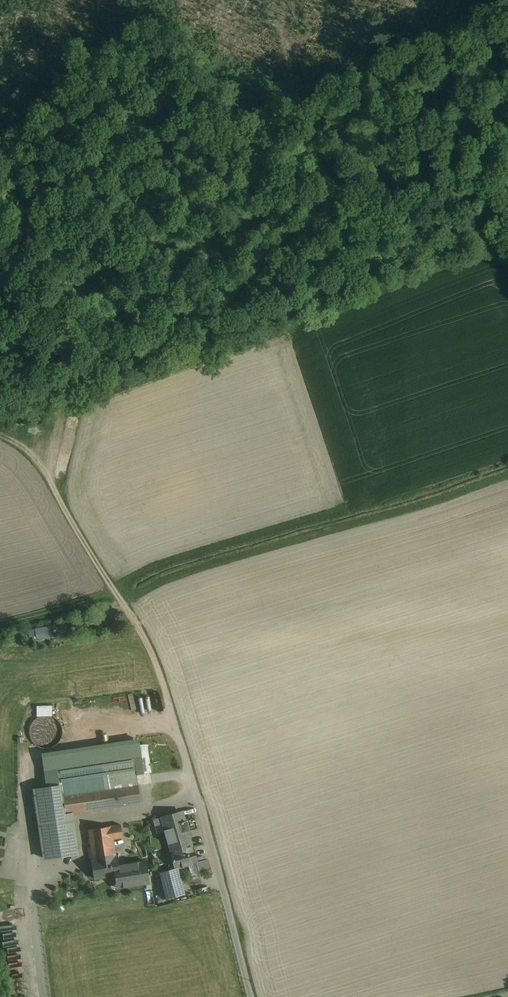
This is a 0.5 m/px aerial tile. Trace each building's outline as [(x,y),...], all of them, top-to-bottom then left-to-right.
[(50,627),(28,630),(30,637),(33,637),(34,640),(52,638),(50,627)] [(39,704),(40,715),(55,714),(55,704),(39,704)] [(36,745),(64,742),(61,715),(33,718),(36,745)] [(41,848),(70,846),(66,807),(133,801),(130,768),(145,767),(143,737),(131,738),(130,732),(95,735),(96,743),(32,749),(38,811),(41,848)] [(197,866),(183,810),(161,816),(174,868),(159,872),(166,901),(186,896),(180,870),(197,866)] [(146,879),(143,855),(109,858),(107,833),(117,832),(116,820),(82,823),(86,873),(107,871),(108,882),(146,879)] [(0,847),(0,864),(9,864),(8,847),(0,847)]
